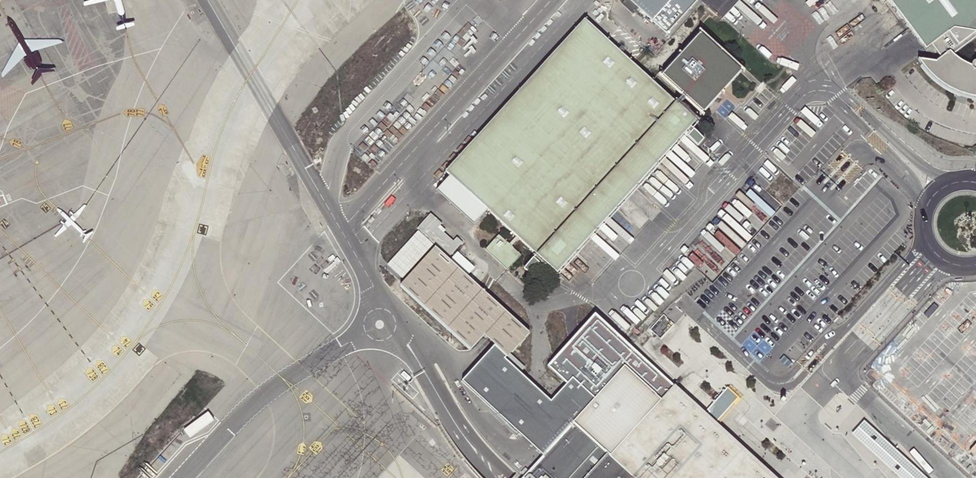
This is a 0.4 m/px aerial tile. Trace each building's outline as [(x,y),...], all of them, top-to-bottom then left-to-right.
[(665,35),(697,0),(626,0),(665,35)] [(701,4),(713,14),(721,21),(724,18),(740,0),(697,0),(701,4)] [(926,54),(932,50),(942,62),(949,57),(952,60),(975,41),(975,0),(885,0),(926,54)] [(467,192),(607,43),(584,21),(443,171),(447,174),(467,192)] [(699,36),(661,78),(702,115),(732,83),(740,74),(699,36)] [(630,63),(607,43),(467,192),(484,209),(520,241),(529,249),(534,254),(522,268),(528,274),(541,261),(554,273),(693,122),(638,71),(630,63)] [(942,62),(935,67),(918,65),(925,75),(934,85),(942,91),(950,96),(956,98),(959,99),(968,103),(975,104),(975,67),(974,67),(972,68),(971,70),(971,72),(959,65),(952,60),(949,57),(942,62)] [(467,192),(447,174),(433,189),(471,223),(484,209),(467,192)] [(482,249),(504,269),(513,260),(518,255),(512,250),(495,235),(482,249)] [(435,249),(400,287),(470,351),(483,336),(497,349),(507,358),(511,355),(529,334),(487,295),(483,292),(476,286),(435,249)] [(668,399),(681,385),(599,315),(555,361),(547,370),(568,389),(574,382),(597,403),(603,397),(631,366),(668,399)] [(651,332),(659,340),(672,326),(663,318),(651,332)] [(768,465),(725,425),(681,385),(668,399),(631,366),(603,397),(597,403),(574,382),(568,389),(552,405),(525,379),(521,375),(527,368),(511,355),(507,358),(497,349),(463,385),(544,459),(527,477),(783,477),(768,465)] [(864,423),(852,437),(896,477),(924,477),(864,423)]
